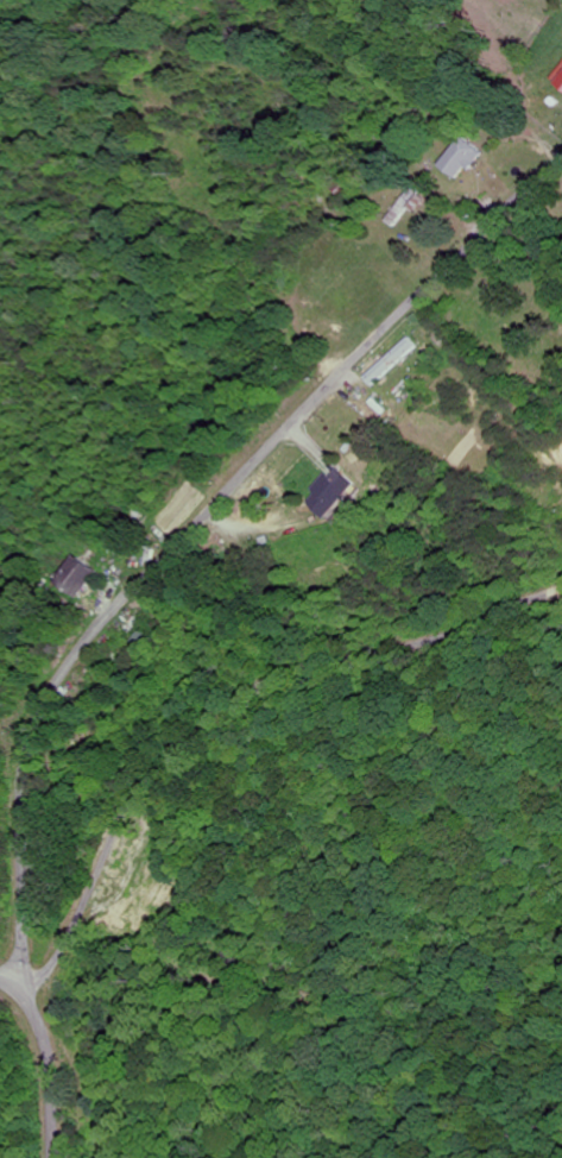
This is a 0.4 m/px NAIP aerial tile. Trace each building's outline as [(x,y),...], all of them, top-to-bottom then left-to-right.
[(552,84),(561,90),(561,68),(552,84)] [(461,182),(485,154),(467,138),(442,166),(461,182)] [(398,230),(422,199),(413,191),(388,222),(398,230)] [(365,379),(374,388),(418,348),(409,338),(365,379)] [(310,504),(328,521),(350,497),(355,502),(365,491),(338,466),(315,492),(318,495),(310,504)] [(60,586),(83,600),(100,570),(77,557),(60,586)]
